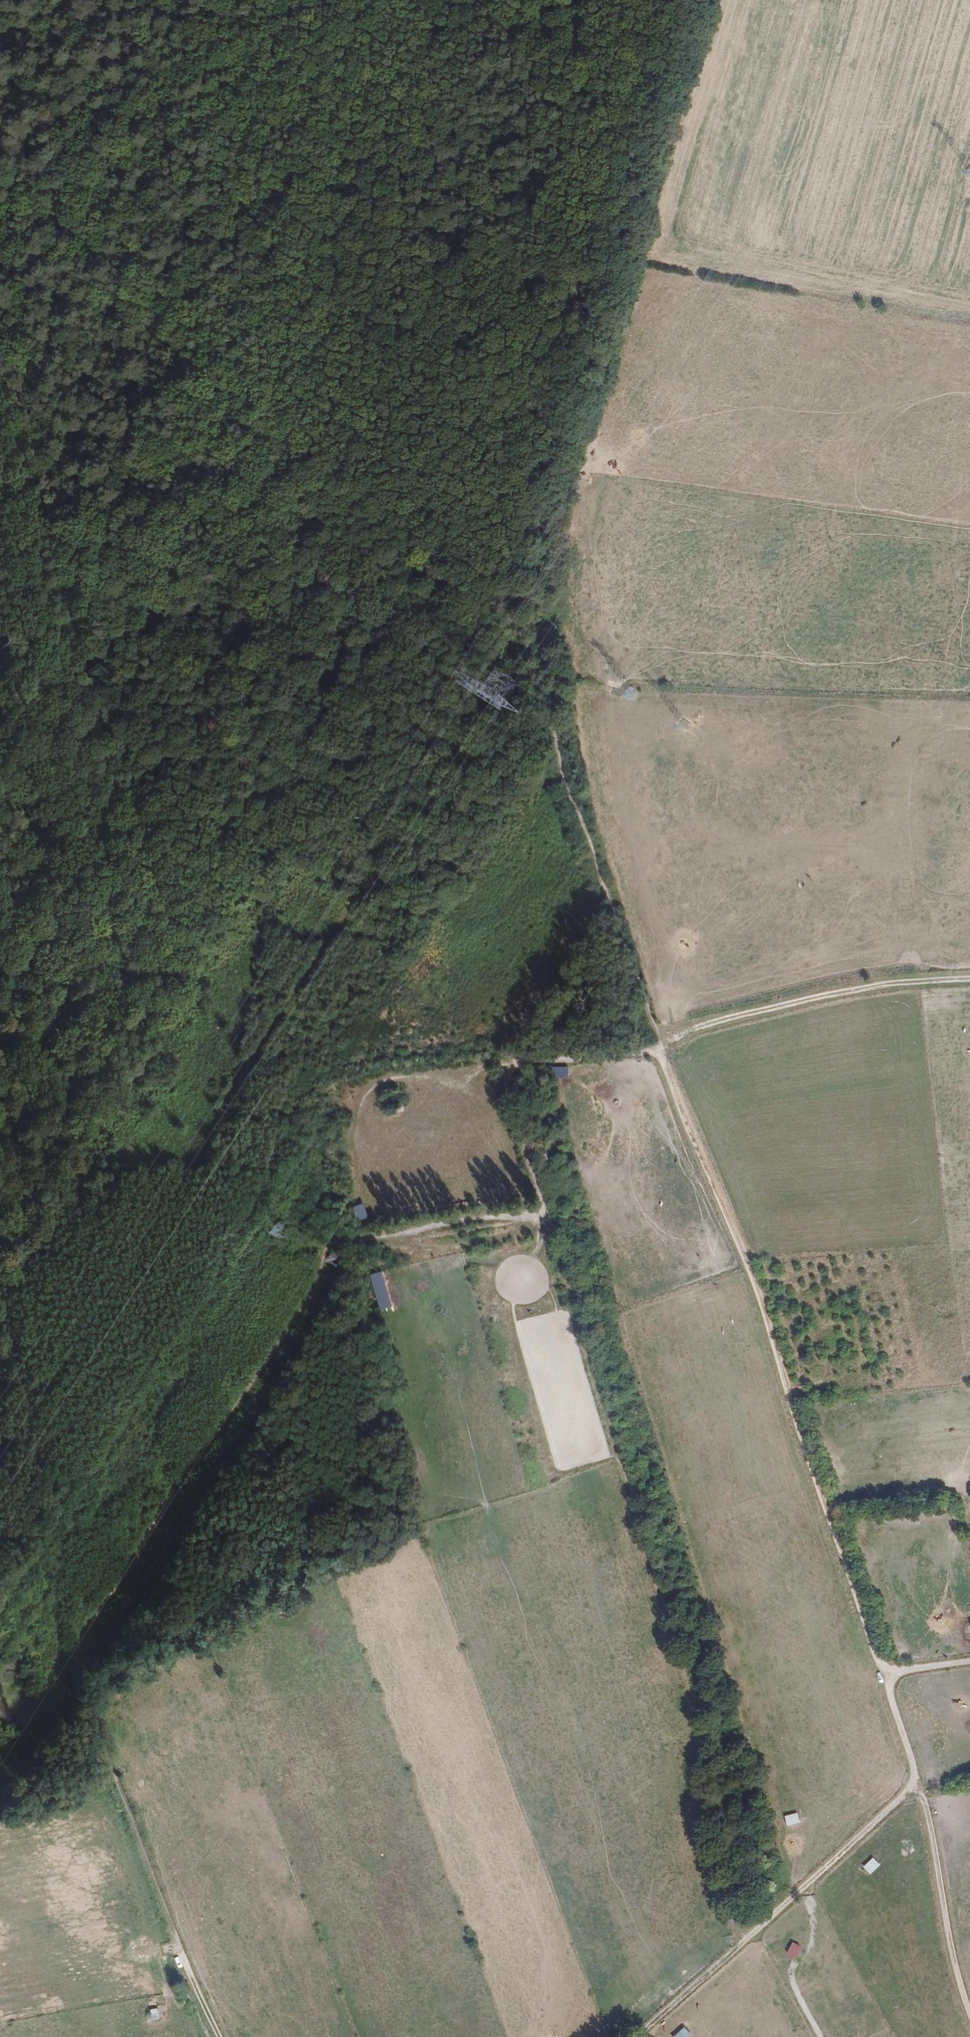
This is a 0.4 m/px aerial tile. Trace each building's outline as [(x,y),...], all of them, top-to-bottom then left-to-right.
[(570,1068),(553,1068),(554,1079),(570,1078),(570,1068)] [(547,1154),(541,1155),(544,1163),(550,1161),(547,1154)] [(788,1825),(801,1821),(798,1812),(786,1816),(788,1825)] [(872,1873),(881,1864),(874,1857),(865,1866),(872,1873)] [(797,1957),(803,1946),(794,1941),(788,1953),(797,1957)] [(674,2036),(690,2036),(693,2034),(686,2026),(674,2036)]
